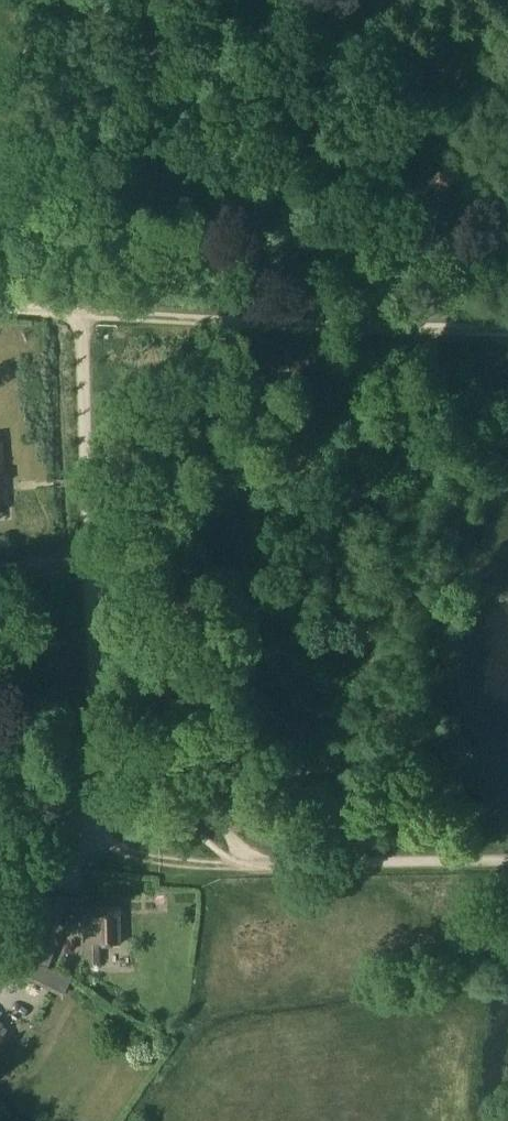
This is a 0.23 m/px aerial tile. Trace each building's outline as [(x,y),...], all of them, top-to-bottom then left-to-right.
[(51,890),(27,940),(46,949),(68,898),(51,890)] [(118,906),(80,906),(80,934),(83,934),(84,952),(95,952),(95,945),(120,944),(118,906)] [(37,960),(30,973),(65,990),(71,977),(37,960)]
